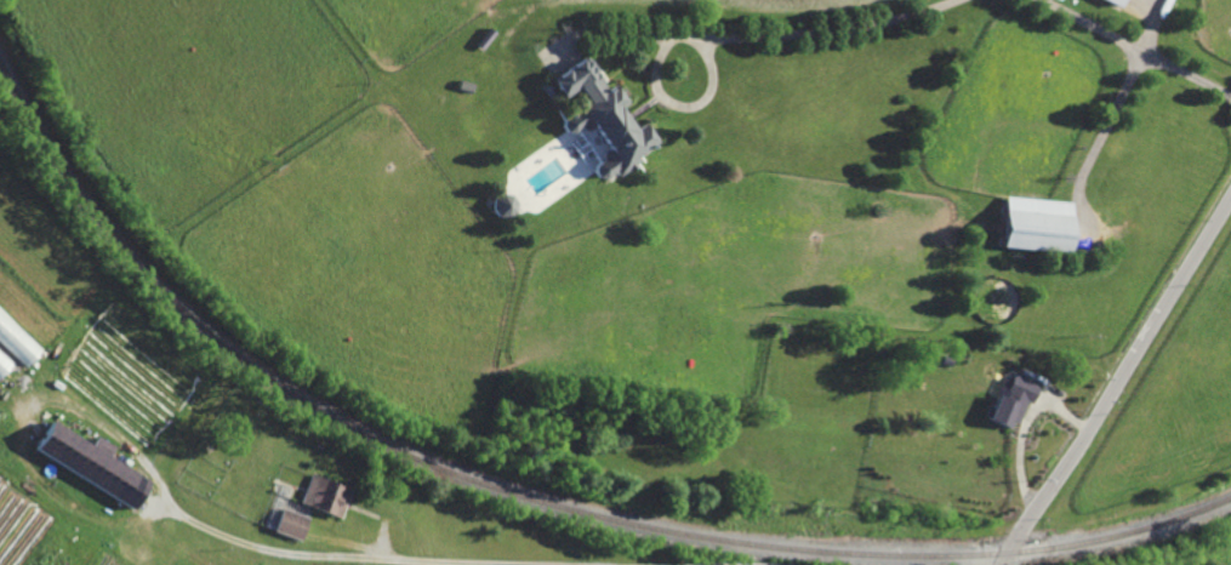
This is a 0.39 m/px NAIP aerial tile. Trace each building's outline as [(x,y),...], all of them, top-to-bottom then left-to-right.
[(486,30),(491,30),(496,34),(496,35),(490,42),(481,35),(485,29),(485,30),(486,30)] [(605,91),(612,85),(626,104),(620,108),(625,116),(628,120),(636,131),(644,125),(657,144),(637,159),(639,161),(634,164),(637,167),(628,173),(627,172),(619,177),(616,173),(605,179),(598,178),(594,172),(594,166),(594,165),(599,162),(603,161),(602,159),(602,154),(608,150),(593,127),(587,132),(582,131),(581,129),(574,133),(570,133),(568,133),(563,127),(563,121),(588,103),(577,87),(562,98),(549,80),(552,79),(581,59),(583,57),(600,81),(602,82),(600,84),(602,85),(605,91)] [(471,93),(456,90),(458,79),(473,82),(471,93)] [(507,219),(497,217),(491,210),(494,199),(502,194),(511,195),(515,202),(517,204),(514,213),(507,219)] [(1071,218),(1071,219),(1067,255),(1067,256),(1033,252),(999,249),(1004,212),(1037,215),(1070,218),(1071,218)] [(43,349),(0,309),(0,341),(26,366),(43,349)] [(13,363),(0,351),(0,377),(13,363)] [(948,366),(939,364),(941,354),(951,356),(948,366)] [(1030,401),(1028,400),(1026,399),(1016,421),(1010,418),(1007,426),(986,416),(996,394),(997,392),(1002,394),(1011,372),(1037,383),(1037,384),(1030,401)] [(56,418),(93,443),(98,434),(115,445),(110,455),(150,480),(132,508),(101,487),(69,467),(38,446),(56,418)] [(342,517),(313,506),(302,502),(308,486),(312,473),(352,487),(347,501),(346,506),(342,517)] [(302,540),(275,530),(284,508),(309,517),(309,518),(308,521),(303,535),(302,540)]
